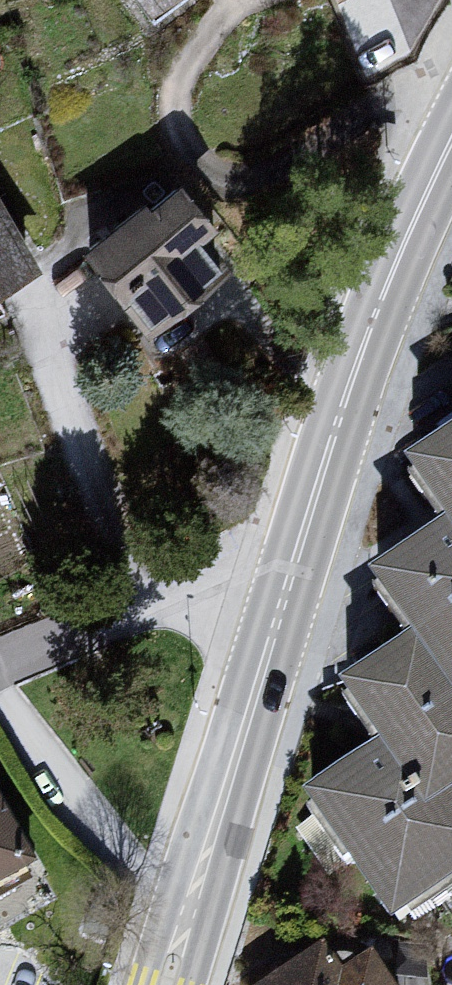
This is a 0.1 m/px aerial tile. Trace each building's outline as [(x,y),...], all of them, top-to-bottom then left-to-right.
[(151,20),(178,0),(135,0),(151,20)] [(180,181),(84,247),(123,302),(130,299),(157,327),(232,265),(207,236),(220,226),(180,181)] [(39,272),(0,205),(0,294),(39,272)] [(418,475),(451,522),(451,452),(418,475)] [(382,586),(424,642),(451,681),(451,537),(382,586)] [(438,816),(451,808),(451,681),(424,642),(344,699),(391,757),(438,816)] [(391,757),(309,813),(410,936),(451,909),(451,808),(438,816),(391,757)] [(37,878),(0,811),(0,895),(37,878)] [(339,964),(324,940),(250,984),(408,984),(379,939),(339,964)]
